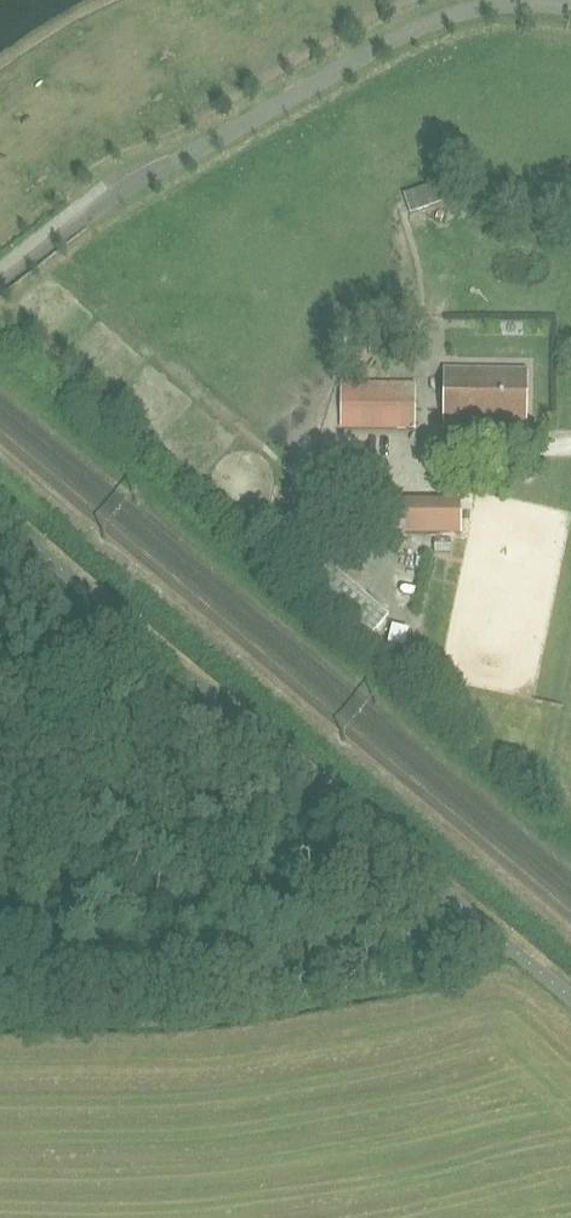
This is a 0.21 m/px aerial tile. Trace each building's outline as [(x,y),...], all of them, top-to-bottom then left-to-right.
[(409,213),(441,202),(435,183),(403,195),(409,213)] [(526,431),(527,371),(445,370),(444,429),(526,431)] [(413,428),(413,386),(361,386),(361,428),(413,428)] [(398,534),(467,535),(468,501),(398,500),(398,534)]
